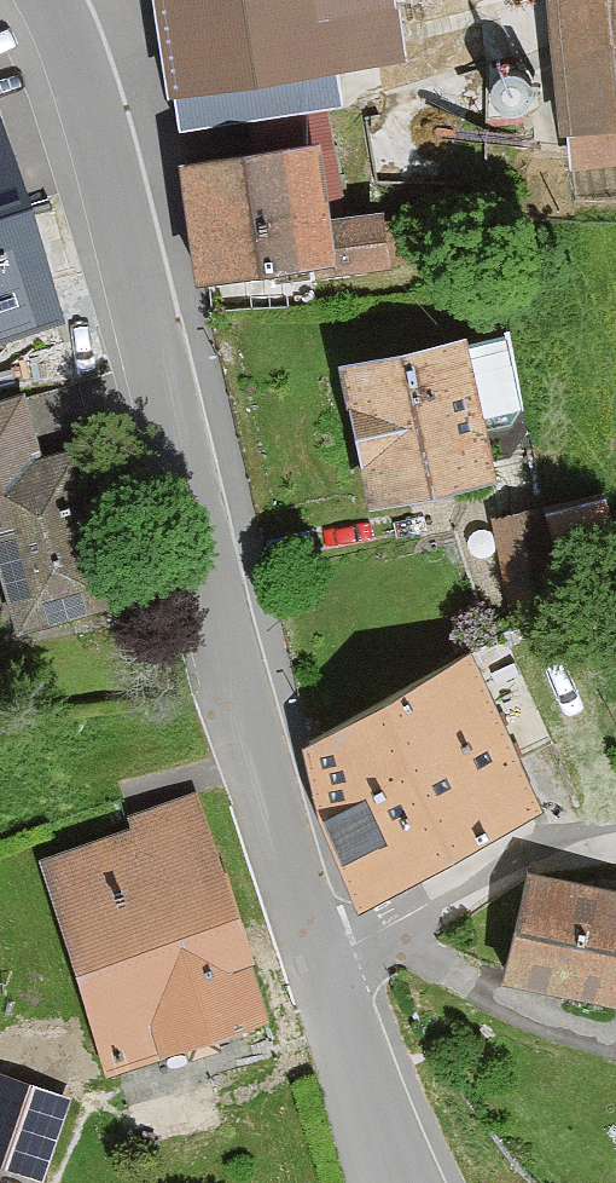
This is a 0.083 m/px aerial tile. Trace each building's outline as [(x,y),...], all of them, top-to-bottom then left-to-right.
[(179,120),(257,113),(261,152),(329,148),(327,66),(402,57),(396,0),(162,0),(179,120)] [(557,129),(574,128),(576,164),(615,162),(615,0),(551,0),(557,129)] [(62,319),(0,117),(0,338),(62,319)] [(328,218),(329,148),(261,152),(183,156),(194,279),(313,261),(316,273),(392,270),(388,212),(328,218)] [(464,343),(463,337),(340,361),(368,502),(495,477),(485,428),(524,420),(507,334),(464,343)] [(0,400),(0,546),(20,625),(113,602),(74,447),(39,456),(24,394),(0,400)] [(543,506),(492,516),(508,603),(559,593),(543,506)] [(304,741),(365,898),(542,807),(472,653),(304,741)] [(268,1018),(195,792),(128,813),(133,826),(39,856),(109,1070),(268,1018)] [(507,974),(615,998),(615,888),(570,878),(521,906),(507,974)] [(41,1180),(69,1095),(0,1073),(0,1167),(41,1180)]
